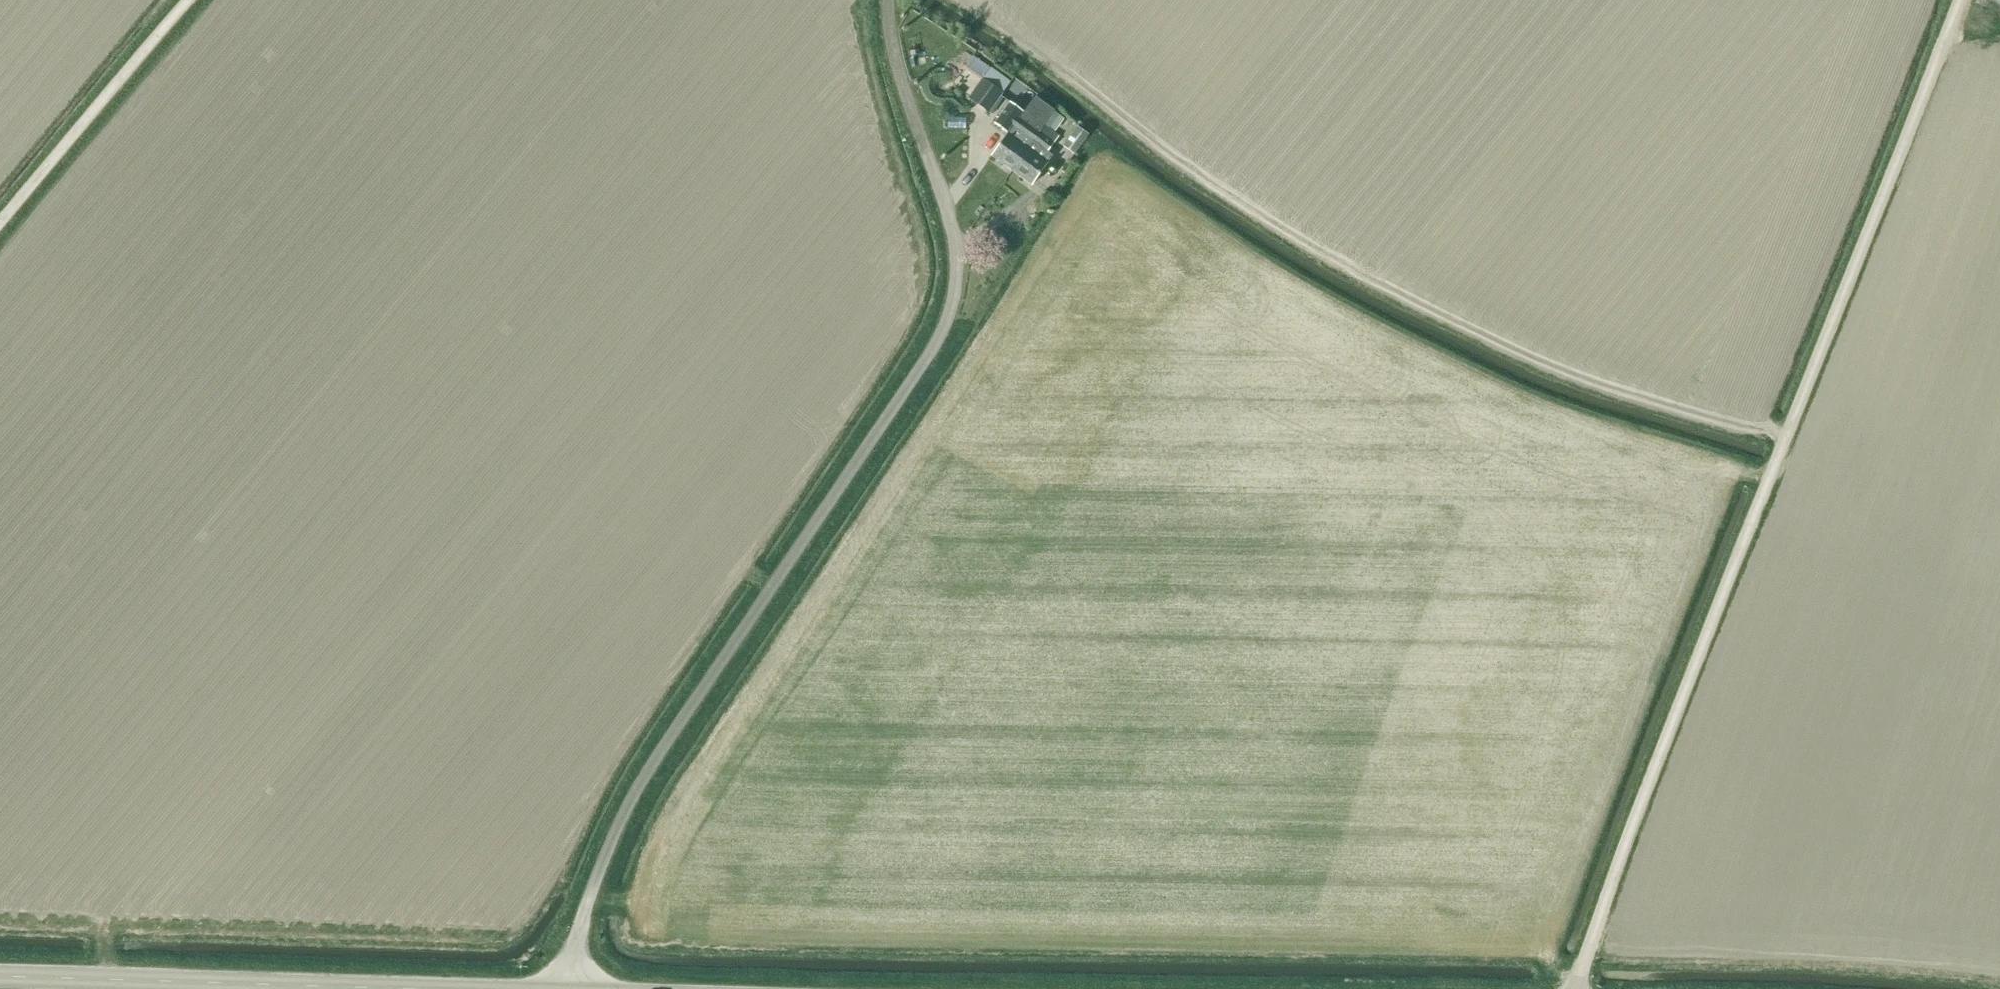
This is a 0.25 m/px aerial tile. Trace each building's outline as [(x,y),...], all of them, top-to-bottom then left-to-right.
[(1999,13),(1999,0),(1977,0),(1975,4),(1999,13)] [(989,113),(1002,93),(981,79),(968,99),(989,113)] [(1020,90),(1008,107),(1019,114),(1031,98),(1020,90)] [(1024,111),(991,156),(1014,173),(1045,126),(1024,111)] [(1059,136),(1045,126),(1014,173),(1031,185),(1053,156),(1047,152),(1059,136)] [(1077,126),(1063,146),(1074,154),(1088,134),(1077,126)]
